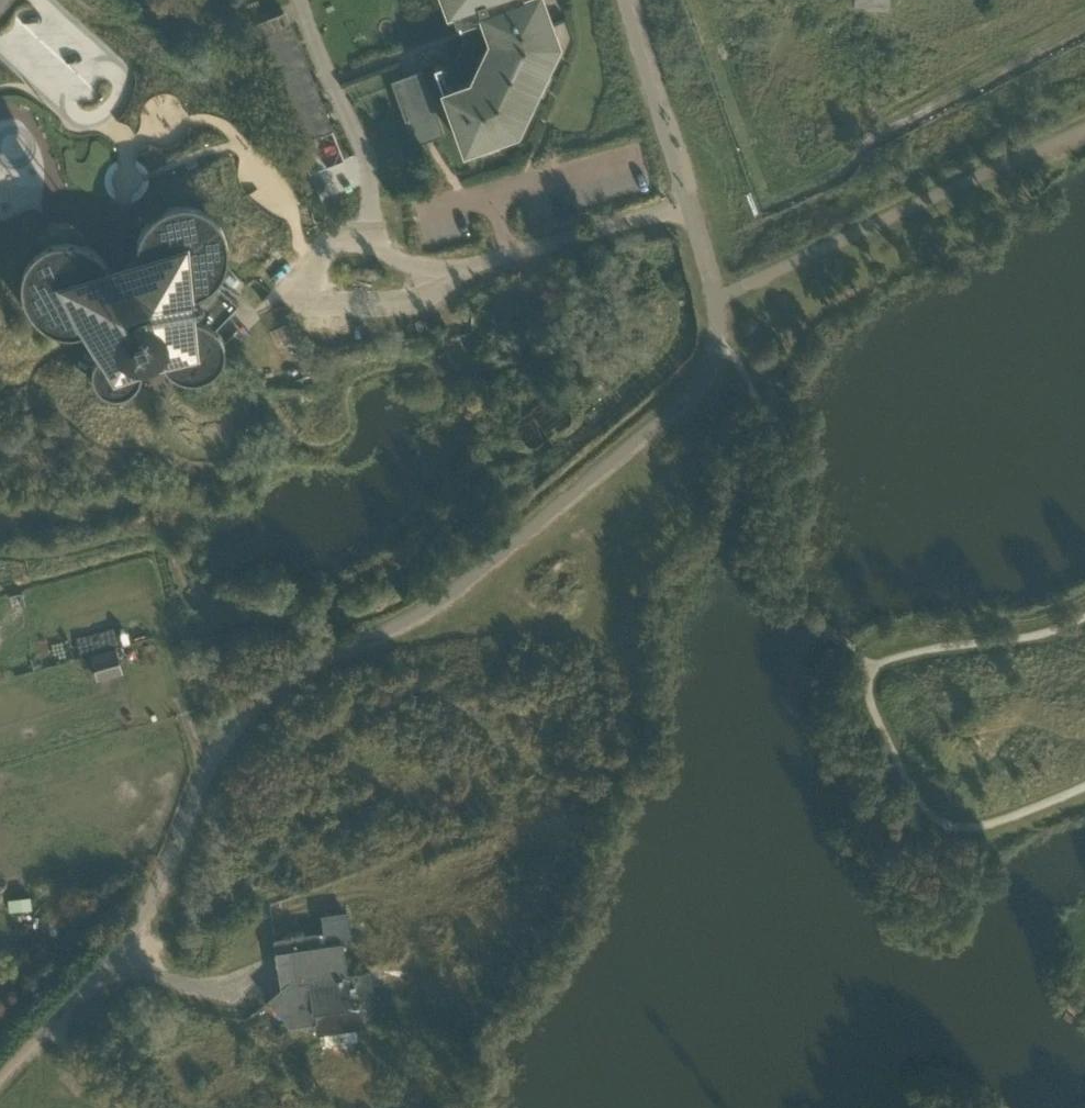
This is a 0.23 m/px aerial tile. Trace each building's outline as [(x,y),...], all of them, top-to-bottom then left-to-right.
[(447,11),(453,9),(459,26),(461,25),(459,20),(485,10),(496,38),(475,83),(445,93),(435,66),(441,64),(440,63),(434,65),(464,149),(518,130),(559,41),(545,0),(443,0),(447,11)] [(333,128),(292,24),(257,37),(298,142),(333,128)] [(432,138),(444,134),(421,69),(409,74),(432,138)] [(403,76),(391,80),(414,145),(426,140),(403,76)] [(193,206),(188,205),(184,204),(179,204),(174,205),(170,206),(167,207),(162,209),(158,211),(154,214),(152,216),(150,218),(146,221),(144,224),(143,227),(141,229),(140,232),(139,235),(138,238),(138,240),(137,243),(137,246),(137,249),(137,252),(137,256),(121,261),(106,265),(104,261),(101,257),(97,254),(94,251),(89,248),(85,246),(80,244),(77,243),(73,242),(69,241),(66,241),(61,242),(57,242),(54,243),(48,245),(45,247),(42,249),(39,250),(36,253),(33,256),(30,259),(28,262),(27,264),(25,269),(24,270),(22,275),(21,279),(21,283),(21,286),(21,289),(21,292),(22,297),(22,300),(23,301),(24,304),(25,307),(27,311),(30,315),(33,319),(37,322),(40,325),(44,327),(49,329),(53,331),(58,332),(62,333),(65,333),(68,333),(73,332),(76,332),(79,331),(82,330),(98,356),(96,358),(94,360),(94,362),(93,364),(92,367),(91,370),(91,371),(91,375),(92,376),(92,378),(92,380),(93,381),(94,385),(96,387),(97,388),(99,390),(100,391),(102,393),(104,394),(107,396),(108,396),(112,397),(115,398),(117,398),(120,397),(123,397),(126,396),(128,395),(131,393),(133,391),(135,389),(138,386),(139,383),(140,381),(141,379),(141,377),(141,376),(142,374),(142,372),(162,366),(163,368),(166,370),(167,372),(171,375),(173,377),(175,378),(181,380),(184,381),(188,382),(192,382),(194,382),(197,381),(201,380),(206,379),(208,378),(212,375),(213,374),(216,371),(217,369),(219,368),(221,365),(222,363),(223,360),(224,357),(224,354),(225,350),(225,347),(225,345),(224,341),(223,338),(222,335),(220,331),(219,329),(218,328),(215,325),(238,300),(235,297),(216,280),(218,278),(221,274),(222,271),(224,268),(225,265),(226,262),(227,259),(227,255),(228,251),(228,248),(227,245),(227,242),(226,239),(225,236),(224,232),(223,229),(221,226),(220,224),(217,221),(212,217),(208,214),(203,211),(199,209),(193,206)] [(95,652),(101,676),(127,669),(120,644),(95,652)] [(321,913),(325,941),(351,937),(348,910),(321,913)] [(276,939),(282,987),(269,999),(290,1023),(315,1019),(316,1031),(363,1024),(359,997),(350,999),(349,996),(355,995),(354,990),(372,988),(369,971),(346,975),(341,942),(320,945),(318,933),(276,939)]
